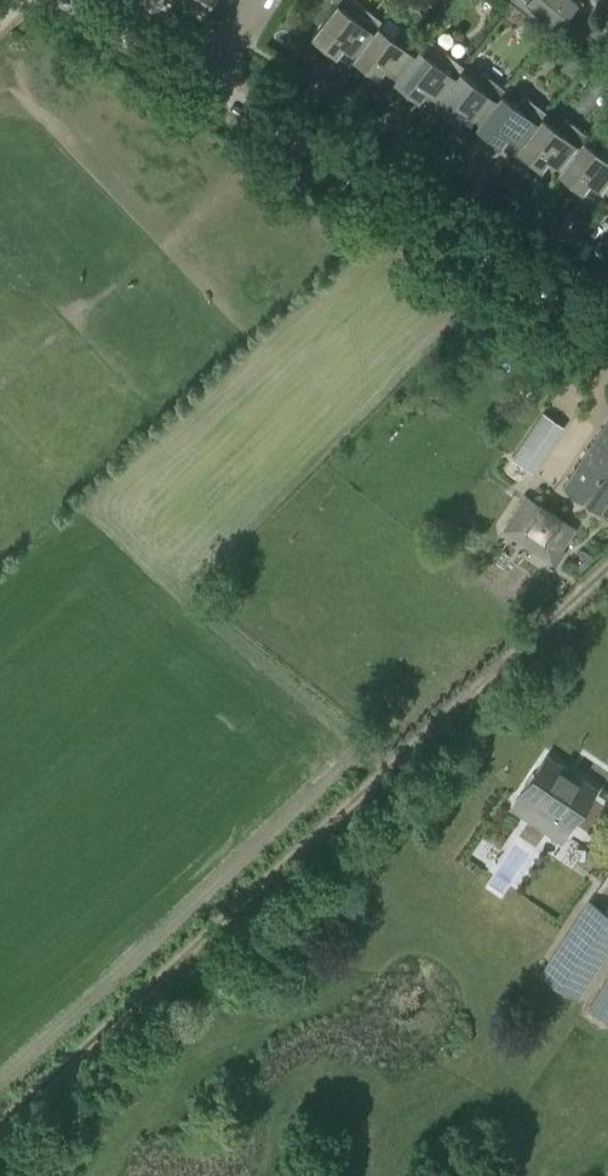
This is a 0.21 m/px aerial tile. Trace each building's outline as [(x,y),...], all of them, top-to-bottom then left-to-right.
[(210,0),(174,0),(174,1),(200,16),(210,0)] [(354,55),(376,26),(380,22),(351,0),(330,0),(335,4),(311,36),(325,47),(322,50),(333,58),(342,46),(354,55)] [(555,27),(568,12),(570,14),(578,5),(572,0),(522,0),(555,27)] [(391,38),(376,26),(354,55),(355,55),(353,58),(367,69),(364,74),(373,81),(383,69),(395,78),(417,49),(421,45),(399,28),(391,38)] [(459,72),(462,68),(440,51),(424,40),(421,45),(417,49),(395,78),(392,82),(407,93),(405,96),(414,104),(424,91),(436,100),(437,101),(459,71),(459,72)] [(474,83),(459,72),(459,71),(437,101),(436,100),(434,104),(448,115),(446,119),(456,126),(466,113),(478,123),(500,95),(503,91),(481,74),(474,83)] [(514,106),(500,95),(478,123),(475,127),(490,138),(487,142),(496,149),(506,137),(518,146),(541,117),(544,112),(523,95),(514,106)] [(555,128),(541,117),(518,146),(515,149),(531,161),(528,164),(538,172),(546,161),(558,170),(581,141),(581,140),(585,135),(563,118),(555,128)] [(581,141),(558,170),(556,173),(571,184),(568,188),(578,196),(588,183),(600,192),(602,190),(607,194),(607,145),(604,142),(596,152),(581,141)] [(533,470),(563,426),(544,412),(514,456),(533,470)] [(563,487),(600,511),(607,498),(607,418),(563,487)] [(550,563),(573,528),(526,497),(503,531),(550,563)] [(560,841),(570,827),(596,789),(546,755),(510,807),(560,841)] [(607,953),(607,911),(588,898),(539,974),(578,999),(607,953)] [(588,1006),(607,1019),(607,976),(588,1006)]
